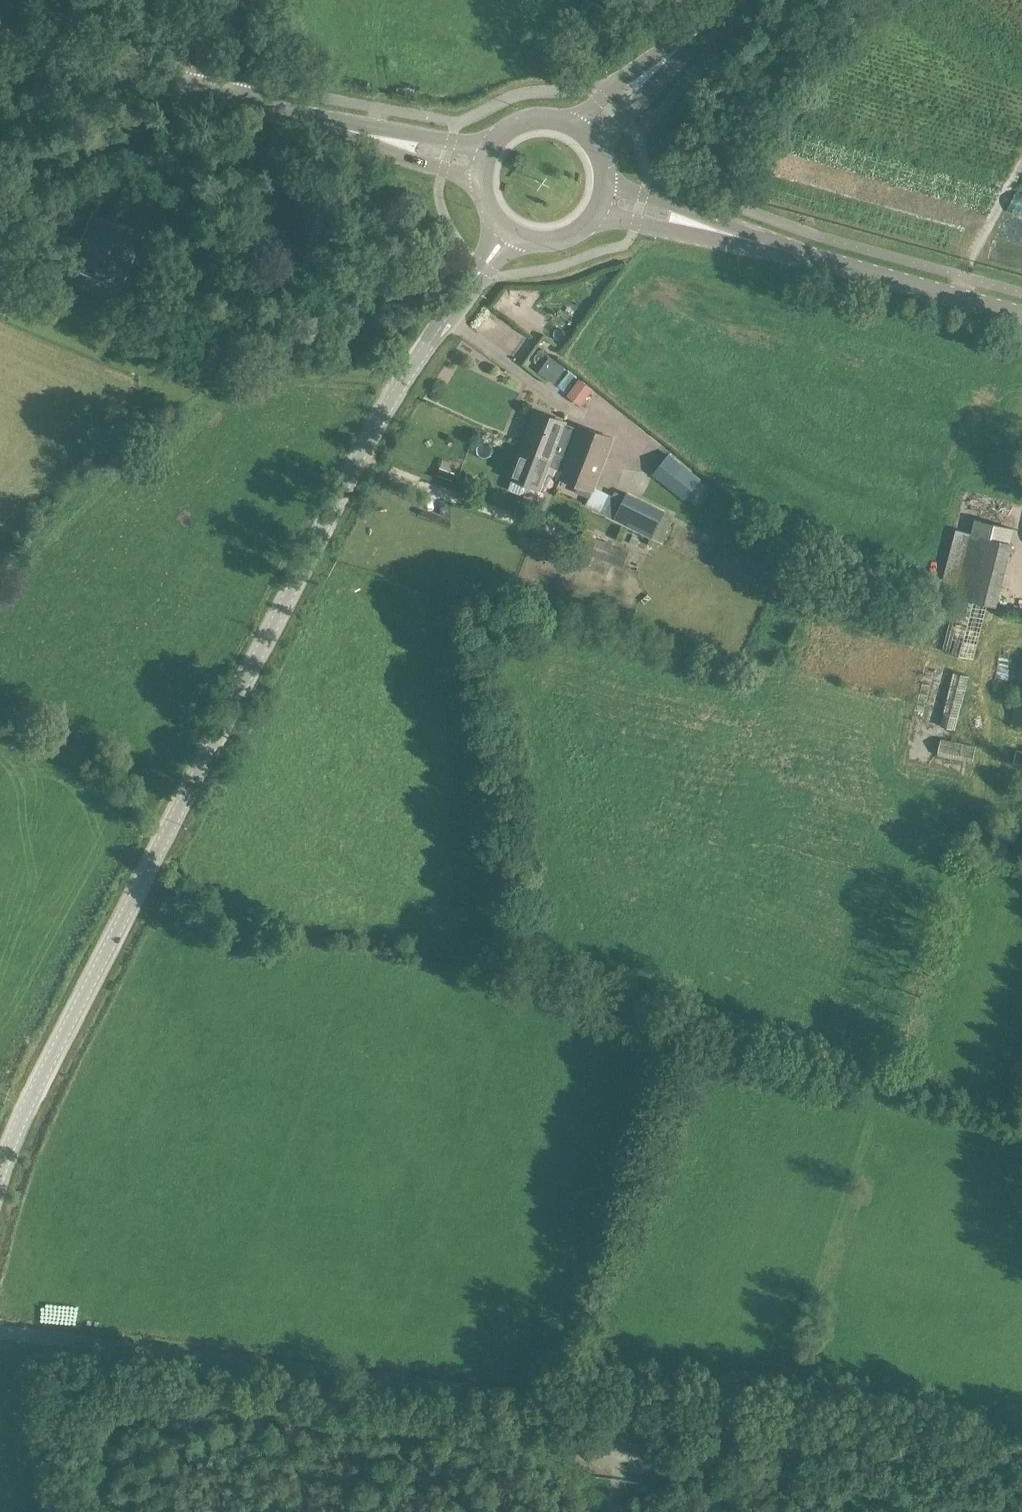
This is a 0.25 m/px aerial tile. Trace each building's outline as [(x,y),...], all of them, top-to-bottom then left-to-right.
[(538,365),(550,381),(568,368),(555,352),(538,365)] [(570,409),(590,387),(576,374),(556,397),(570,409)] [(551,458),(549,465),(564,471),(561,479),(579,485),(593,490),(594,487),(613,437),(581,425),(580,429),(573,448),(557,442),(564,423),(565,422),(537,411),(525,443),(530,445),(528,450),(551,458)] [(520,494),(523,493),(526,484),(540,489),(546,473),(549,465),(551,458),(528,450),(530,445),(525,443),(512,478),(513,479),(509,488),(511,491),(520,494)] [(653,474),(686,501),(703,480),(670,453),(653,474)] [(652,539),(665,515),(627,497),(614,521),(652,539)] [(997,607),(1013,545),(1011,545),(1015,530),(976,519),(972,534),(956,530),(939,591),(955,596),(989,605),(997,607)] [(576,562),(606,574),(611,562),(608,560),(609,558),(616,560),(620,548),(613,546),(613,545),(593,537),(594,533),(584,529),(583,533),(582,533),(576,549),(581,551),(576,562)] [(988,609),(989,605),(955,596),(941,651),(975,661),(988,609)] [(956,730),(969,676),(954,672),(940,726),(956,730)] [(1013,724),(1021,726),(1021,677),(1013,724)] [(976,746),(942,739),(938,755),(973,762),(976,746)]
